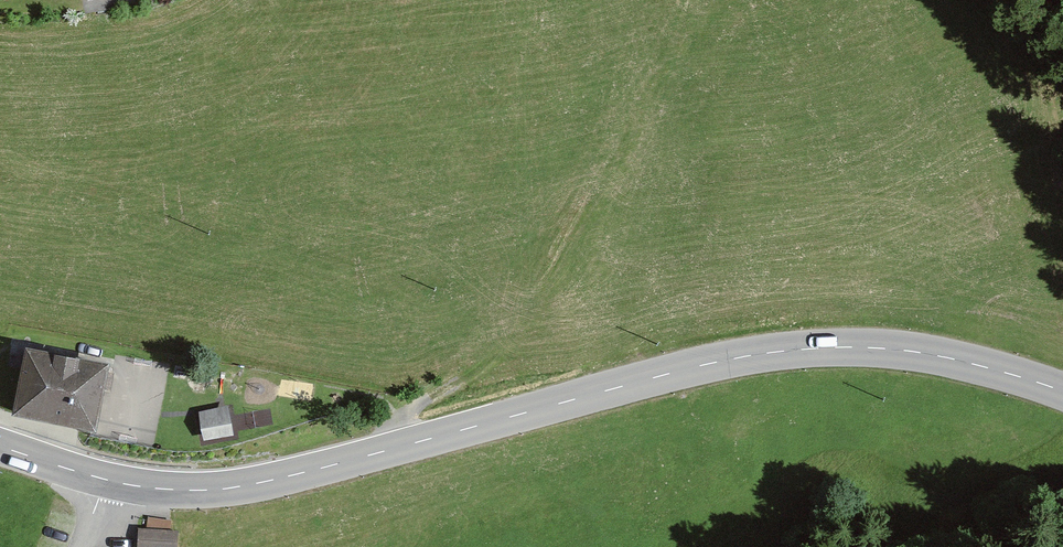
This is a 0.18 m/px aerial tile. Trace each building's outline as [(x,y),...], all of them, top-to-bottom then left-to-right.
[(106,366),(29,350),(15,415),(92,432),(106,366)] [(206,433),(236,430),(232,399),(202,402),(206,433)] [(143,528),(142,546),(176,546),(176,529),(143,528)]
